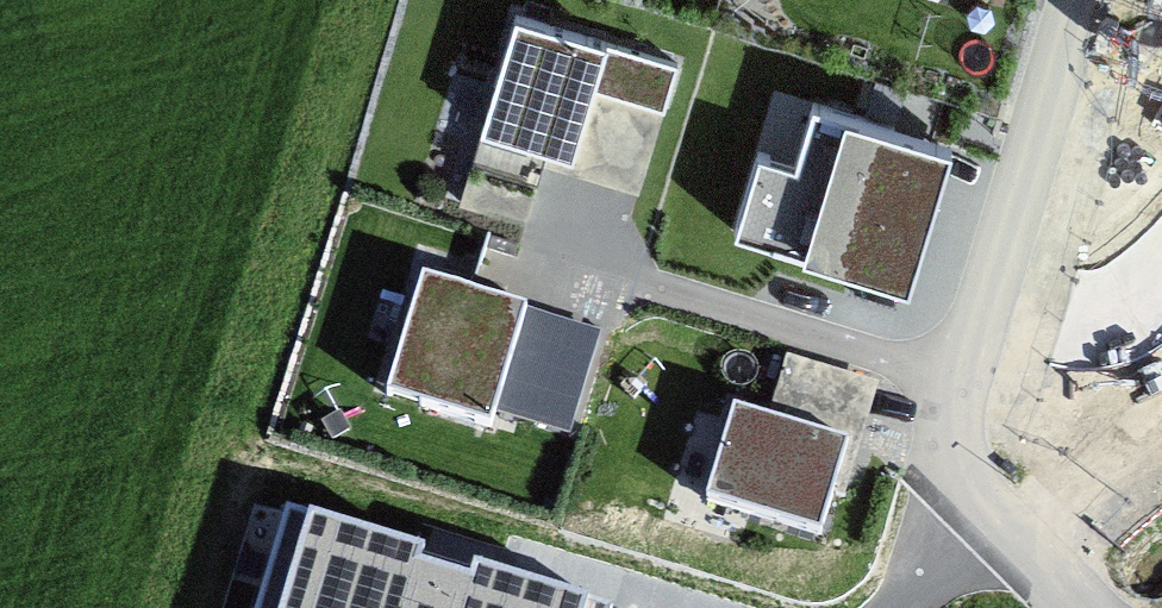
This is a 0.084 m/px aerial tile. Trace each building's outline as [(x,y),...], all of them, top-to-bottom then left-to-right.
[(516,11),(481,128),(547,148),(573,156),(594,87),(665,109),(680,62),(516,11)] [(813,103),(796,159),(770,241),(909,284),(951,144),(813,103)] [(514,153),(496,212),(525,221),(544,162),(514,153)] [(423,277),(421,284),(403,343),(402,348),(433,358),(419,406),(491,428),(495,414),(497,407),(566,428),(574,400),(505,379),(526,308),(491,297),(423,277)] [(602,331),(526,308),(505,379),(574,400),(566,428),(497,407),(495,414),(570,437),(602,331)] [(772,399),(768,419),(848,444),(834,491),(853,496),(884,384),(785,358),(773,355),(766,378),(764,377),(759,395),(772,399)] [(734,409),(730,421),(707,494),(706,500),(710,501),(753,514),(821,535),(834,491),(848,444),(768,419),(734,409)] [(707,494),(730,421),(693,412),(674,485),(707,494)] [(743,546),(753,514),(710,501),(700,535),(743,546)] [(474,570),(469,584),(428,571),(420,568),(424,554),(287,512),(258,607),(600,607),(474,570)]
